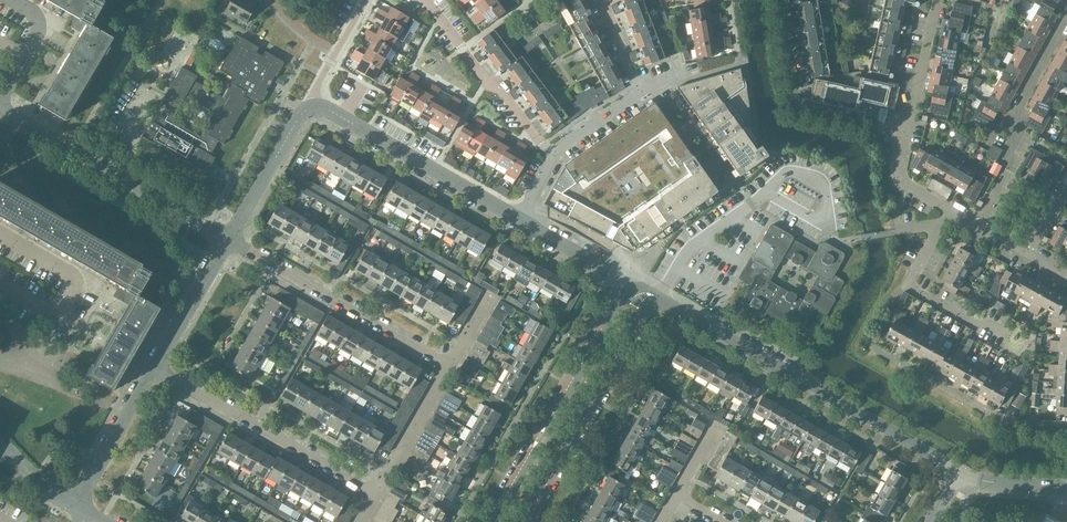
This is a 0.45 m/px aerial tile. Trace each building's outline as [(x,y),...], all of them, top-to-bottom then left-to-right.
[(72,27),(85,35),(49,96),(45,94),(39,105),(66,121),(114,39),(92,26),(105,4),(97,0),(52,0),(75,13),(72,27)] [(236,17),(246,0),(245,0),(232,0),(225,11),(236,17)] [(246,0),(236,17),(246,23),(256,6),(246,0)] [(474,21),(498,3),(496,0),(482,0),(475,5),(479,11),(472,16),(472,18),(474,21)] [(586,0),(562,0),(574,23),(587,16),(588,16),(593,13),(586,0)] [(632,30),(652,23),(643,0),(621,0),(632,30)] [(817,0),(808,2),(796,4),(795,4),(795,6),(797,6),(802,41),(823,38),(817,0)] [(898,38),(905,4),(907,4),(907,3),(906,2),(897,0),(885,0),(877,34),(898,38)] [(1012,11),(1017,14),(1025,0),(1018,0),(1012,11)] [(1041,6),(1054,13),(1061,0),(1038,0),(1036,4),(1041,6)] [(954,2),(950,21),(964,24),(969,26),(974,7),(954,2)] [(498,3),(474,21),(476,24),(478,24),(485,19),(490,24),(505,12),(498,3)] [(1032,22),(1049,32),(1059,15),(1054,13),(1041,6),(1032,22)] [(409,17),(392,7),(388,14),(380,9),(378,10),(377,13),(403,28),(408,31),(414,20),(409,17)] [(688,11),(690,23),(721,18),(720,14),(718,13),(709,15),(708,7),(688,11)] [(383,22),(380,28),(397,38),(403,28),(377,13),(375,16),(375,18),(383,22)] [(569,26),(575,37),(587,59),(606,49),(588,16),(587,16),(574,23),(569,26)] [(690,23),(692,35),(712,31),(711,24),(720,23),(721,21),(721,18),(690,23)] [(945,19),(940,38),(960,42),(964,24),(950,21),(945,19)] [(1032,22),(1023,39),(1041,48),(1050,32),(1049,32),(1032,22)] [(249,30),(253,33),(257,25),(253,23),(249,30)] [(665,59),(652,23),(632,30),(645,66),(665,59)] [(366,30),(365,33),(391,49),(397,38),(380,28),(376,34),(368,30),(366,30)] [(517,60),(494,30),(477,42),(500,73),(505,70),(505,69),(517,60)] [(692,35),(694,46),(724,41),(724,38),(722,37),(713,38),(712,31),(692,35)] [(522,37),(517,32),(514,34),(518,40),(522,37)] [(391,49),(365,33),(363,37),(363,38),(371,43),(368,49),(385,59),(390,62),(396,51),(391,49)] [(898,38),(877,34),(868,71),(889,76),(898,38)] [(197,76),(182,67),(164,97),(165,98),(162,102),(167,105),(156,124),(151,121),(142,137),(206,174),(215,158),(210,155),(218,141),(224,144),(249,100),(258,106),(268,88),(263,85),(269,75),(273,77),(273,76),(275,77),(283,62),(265,51),(262,56),(256,53),(259,48),(239,36),(219,70),(234,78),(223,97),(195,81),(197,76)] [(534,39),(539,44),(542,42),(538,36),(534,39)] [(823,38),(802,41),(809,79),(829,76),(823,38)] [(940,38),(936,56),(956,60),(960,42),(940,38)] [(1014,55),(1032,64),(1041,48),(1023,39),(1014,55)] [(1056,57),(1066,63),(1066,41),(1065,40),(1056,57)] [(724,41),(694,46),(696,58),(716,55),(715,48),(724,47),(725,45),(724,41)] [(531,50),(527,44),(523,47),(527,53),(531,50)] [(196,57),(199,52),(194,49),(185,64),(191,67),(196,57)] [(355,51),(353,54),(379,69),(385,59),(368,49),(364,55),(356,50),(355,51)] [(606,49),(587,59),(602,86),(606,92),(612,89),(617,86),(622,83),(624,82),(606,49)] [(359,64),(356,70),(378,83),(384,72),(379,69),(353,54),(351,57),(351,59),(359,64)] [(1005,71),(1023,81),(1032,64),(1014,55),(1005,71)] [(505,69),(505,70),(513,79),(516,84),(520,90),(528,99),(545,87),(521,56),(517,60),(505,69)] [(936,56),(932,74),(952,78),(956,60),(936,56)] [(1047,73),(1064,83),(1066,78),(1066,63),(1056,57),(1047,73)] [(126,74),(126,75),(131,77),(131,76),(134,71),(129,68),(126,74)] [(741,69),(677,88),(739,177),(775,151),(756,147),(746,83),(743,83),(741,69)] [(861,71),(837,75),(835,81),(852,85),(851,86),(857,88),(861,71)] [(1023,81),(1005,71),(996,87),(1013,97),(1023,81)] [(390,95),(401,101),(411,84),(416,74),(413,73),(411,73),(406,81),(400,78),(390,95)] [(1047,73),(1038,89),(1055,99),(1064,83),(1047,73)] [(401,101),(411,107),(421,90),(415,86),(420,78),(419,76),(416,74),(411,84),(401,101)] [(928,92),(934,94),(934,93),(947,96),(948,96),(952,78),(932,74),(928,92)] [(799,86),(800,87),(810,85),(809,81),(807,82),(806,80),(805,78),(799,79),(798,81),(799,86)] [(859,91),(817,82),(813,99),(856,109),(858,98),(892,106),(896,89),(862,81),(859,91)] [(411,107),(421,113),(437,86),(433,85),(432,85),(427,93),(421,90),(411,107)] [(437,86),(421,113),(432,119),(442,102),(436,98),(440,90),(440,88),(437,86)] [(563,111),(567,118),(570,122),(586,110),(609,97),(606,92),(602,86),(595,90),(593,86),(575,97),(577,100),(563,111)] [(545,87),(528,99),(528,100),(551,130),(553,129),(557,125),(562,122),(567,118),(563,111),(545,87)] [(996,87),(987,103),(987,104),(999,110),(999,111),(1004,113),(1013,97),(996,87)] [(508,92),(512,96),(515,93),(517,93),(516,92),(517,91),(514,88),(508,92)] [(1034,109),(1034,108),(1046,115),(1055,99),(1038,89),(1029,106),(1034,109)] [(515,93),(512,96),(515,101),(520,97),(517,93),(515,93)] [(934,93),(934,94),(930,112),(949,116),(953,97),(948,96),(947,96),(934,93)] [(442,102),(432,119),(442,125),(457,98),(454,96),(452,97),(448,105),(442,102)] [(457,98),(442,125),(453,131),(463,114),(456,110),(461,102),(460,100),(457,98)] [(987,104),(987,103),(982,101),(973,117),(990,127),(999,111),(999,110),(987,104)] [(565,165),(543,204),(557,212),(552,220),(551,221),(599,247),(604,238),(624,248),(631,252),(634,250),(717,192),(682,142),(654,102),(645,109),(571,161),(565,165)] [(1034,108),(1034,109),(1025,125),(1042,134),(1051,118),(1046,115),(1034,108)] [(464,150),(481,120),(478,118),(476,118),(472,126),(465,123),(453,144),(464,150)] [(474,156),(476,152),(486,135),(480,131),(485,123),(484,121),(481,120),(464,150),(474,156)] [(476,152),(487,158),(502,132),(499,130),(497,130),(492,138),(486,135),(476,152)] [(487,158),(497,164),(507,147),(501,143),(505,135),(505,133),(502,132),(487,158)] [(305,158),(317,165),(328,145),(316,138),(305,158)] [(497,164),(507,170),(523,143),(519,142),(518,142),(513,150),(507,147),(497,164)] [(523,143),(507,170),(505,174),(516,180),(528,159),(522,155),(526,147),(526,145),(523,143)] [(992,144),(989,150),(1000,155),(1003,150),(992,144)] [(317,165),(329,171),(340,152),(328,145),(317,165)] [(1022,165),(1039,174),(1048,157),(1032,148),(1022,165)] [(922,173),(925,168),(925,167),(932,155),(931,155),(921,149),(911,166),(922,173)] [(925,168),(935,173),(945,156),(934,150),(931,155),(932,155),(925,167),(925,168)] [(948,150),(945,156),(935,173),(946,179),(955,162),(959,156),(948,150)] [(1000,155),(989,150),(987,155),(997,161),(1000,155)] [(340,152),(329,171),(341,178),(352,159),(340,152)] [(1048,157),(1039,174),(1055,183),(1065,166),(1048,157)] [(341,178),(352,185),(363,165),(352,159),(341,178)] [(946,179),(956,185),(966,167),(955,162),(946,179)] [(352,185),(364,192),(375,172),(363,165),(352,185)] [(956,185),(966,190),(967,190),(973,178),(974,178),(976,173),(966,167),(956,185)] [(364,192),(376,199),(387,179),(375,172),(364,192)] [(297,180),(305,185),(308,181),(300,176),(297,180)] [(967,190),(966,190),(963,195),(975,201),(984,184),(974,178),(973,178),(967,190)] [(308,181),(305,185),(317,192),(320,188),(308,181)] [(122,283),(118,298),(132,305),(97,367),(92,364),(86,375),(113,391),(161,309),(146,301),(139,296),(144,286),(151,274),(141,268),(143,265),(0,182),(0,213),(122,283)] [(408,189),(396,182),(385,201),(397,208),(408,189)] [(293,188),(301,192),(304,188),(296,183),(293,188)] [(301,192),(313,199),(316,195),(304,188),(301,192)] [(320,188),(317,192),(329,199),(331,194),(320,188)] [(420,195),(408,189),(397,208),(409,215),(420,195)] [(331,194),(329,199),(340,205),(343,201),(331,194)] [(313,199),(325,206),(327,201),(316,195),(313,199)] [(432,202),(420,195),(409,215),(420,222),(432,202)] [(325,206),(336,213),(339,208),(327,201),(325,206)] [(343,201),(340,205),(352,212),(355,208),(343,201)] [(420,222),(432,228),(443,209),(432,202),(420,222)] [(268,223),(280,230),(291,211),(279,204),(268,223)] [(336,213),(348,219),(351,215),(339,208),(336,213)] [(355,208),(352,212),(361,217),(363,212),(355,208)] [(432,228),(444,235),(455,215),(443,209),(432,228)] [(280,230),(291,237),(302,217),(291,211),(280,230)] [(348,219),(356,224),(359,220),(351,215),(348,219)] [(444,235),(456,242),(467,222),(455,215),(444,235)] [(291,237),(303,244),(314,224),(302,217),(291,237)] [(376,226),(384,230),(387,226),(378,221),(376,226)] [(456,242),(467,248),(478,229),(467,222),(456,242)] [(326,231),(314,224),(303,244),(315,250),(326,231)] [(776,270),(784,256),(783,256),(793,239),(792,236),(773,225),(770,226),(752,256),(753,260),(772,271),(776,270)] [(384,230),(396,237),(398,233),(387,226),(384,230)] [(1064,244),(1066,238),(1066,230),(1060,226),(1050,243),(1061,249),(1064,244)] [(478,229),(467,248),(479,255),(491,236),(478,229)] [(338,237),(326,231),(315,250),(326,257),(338,237)] [(378,236),(410,255),(413,250),(381,232),(378,236)] [(396,237),(408,244),(410,239),(398,233),(396,237)] [(338,237),(326,257),(338,264),(342,258),(347,262),(358,243),(352,240),(349,244),(338,237)] [(408,244),(419,251),(422,246),(410,239),(408,244)] [(784,256),(806,269),(816,253),(816,252),(793,239),(783,256),(784,256)] [(816,253),(806,269),(827,281),(831,280),(844,257),(843,253),(825,242),(821,243),(816,252),(816,253)] [(491,260),(504,267),(513,252),(500,244),(491,260)] [(965,250),(977,257),(980,251),(968,244),(965,250)] [(419,251),(431,258),(434,253),(422,246),(419,251)] [(961,248),(955,259),(980,273),(982,268),(974,263),(977,257),(965,250),(961,248)] [(354,269),(366,276),(377,257),(366,250),(354,269)] [(410,255),(422,262),(425,257),(413,250),(410,255)] [(504,267),(516,274),(525,259),(513,252),(504,267)] [(431,258),(443,264),(445,260),(434,253),(431,258)] [(389,264),(377,257),(366,276),(378,283),(389,264)] [(422,262),(434,268),(436,264),(425,257),(422,262)] [(516,274),(529,281),(538,266),(525,259),(516,274)] [(955,259),(949,269),(965,278),(969,272),(977,277),(980,273),(955,259)] [(443,264),(455,271),(457,267),(445,260),(443,264)] [(378,283),(390,290),(401,270),(389,264),(378,283)] [(434,268),(445,275),(448,271),(436,264),(434,268)] [(529,281),(541,288),(550,273),(538,266),(529,281)] [(455,271),(463,276),(466,271),(457,267),(455,271)] [(965,278),(949,269),(943,280),(946,282),(959,289),(960,289),(968,294),(971,289),(962,284),(965,278)] [(1007,298),(1012,301),(1027,273),(1020,269),(1019,272),(1015,270),(1006,286),(1012,290),(1007,298)] [(390,290),(401,297),(413,277),(401,270),(390,290)] [(1000,282),(1006,286),(1013,273),(1007,270),(1000,282)] [(445,275),(457,282),(459,277),(448,271),(445,275)] [(472,281),(490,291),(493,287),(481,280),(484,275),(478,272),(472,281)] [(562,280),(550,273),(541,288),(553,295),(562,280)] [(1021,295),(1027,298),(1036,281),(1033,279),(1034,277),(1027,273),(1012,301),(1017,303),(1021,295)] [(762,320),(767,311),(781,287),(760,275),(756,276),(739,307),(740,311),(758,321),(762,320)] [(401,297),(413,303),(424,284),(413,277),(401,297)] [(459,277),(457,282),(465,287),(468,282),(459,277)] [(562,280),(553,295),(564,302),(560,308),(569,313),(580,293),(574,289),(575,287),(562,280)] [(1028,310),(1033,312),(1047,287),(1036,281),(1027,298),(1033,301),(1028,310)] [(943,288),(955,295),(959,289),(946,282),(943,288)] [(424,284),(413,303),(425,310),(436,291),(424,284)] [(482,290),(471,284),(468,290),(479,296),(482,290)] [(144,286),(139,296),(146,301),(152,291),(144,286)] [(803,301),(790,324),(791,328),(810,339),(813,337),(835,300),(834,297),(815,286),(811,287),(803,301)] [(767,311),(779,318),(792,294),(781,287),(767,311)] [(1042,306),(1048,310),(1057,293),(1047,287),(1033,312),(1038,315),(1042,306)] [(307,303),(283,289),(277,300),(290,308),(300,314),(301,314),(307,303)] [(479,296),(468,290),(464,296),(476,302),(479,296)] [(425,310),(436,317),(448,298),(436,291),(425,310)] [(1053,323),(1066,316),(1066,303),(1066,301),(1066,298),(1057,293),(1048,310),(1054,313),(1049,321),(1053,323)] [(779,318),(790,324),(803,301),(792,294),(779,318)] [(476,302),(464,296),(461,301),(472,308),(476,302)] [(271,297),(264,309),(283,320),(290,308),(277,300),(271,297)] [(508,302),(515,306),(518,301),(511,297),(508,302)] [(448,298),(436,317),(448,324),(451,319),(455,313),(458,307),(460,304),(459,304),(448,298)] [(498,300),(495,306),(510,314),(513,309),(498,300)] [(460,304),(458,307),(469,314),(472,308),(461,301),(459,304),(460,304)] [(307,303),(301,314),(300,314),(306,318),(313,306),(307,303)] [(318,310),(313,306),(306,318),(312,321),(318,310)] [(469,314),(458,307),(455,313),(466,319),(469,314)] [(526,312),(539,320),(542,315),(528,307),(526,312)] [(898,343),(907,326),(902,323),(906,315),(895,308),(888,320),(894,324),(887,337),(898,343)] [(283,320),(264,309),(257,321),(277,332),(283,320)] [(493,309),(490,315),(501,321),(504,315),(493,309)] [(318,310),(312,321),(318,325),(325,313),(318,310)] [(466,319),(455,313),(451,319),(462,325),(466,319)] [(316,335),(328,342),(340,322),(328,315),(316,335)] [(1062,335),(1066,335),(1066,316),(1053,323),(1052,327),(1062,328),(1062,335)] [(488,318),(481,330),(496,339),(503,327),(488,318)] [(277,332),(257,321),(250,332),(270,344),(277,332)] [(909,349),(923,323),(918,321),(913,329),(907,326),(898,343),(909,349)] [(328,342),(340,349),(351,329),(340,322),(328,342)] [(537,322),(529,334),(545,343),(552,331),(537,322)] [(909,349),(919,354),(928,338),(923,335),(927,326),(923,323),(909,349)] [(312,326),(307,334),(311,336),(316,328),(312,326)] [(340,349),(352,355),(363,336),(351,329),(340,349)] [(250,332),(244,344),(263,355),(270,344),(250,332)] [(919,354),(930,360),(944,335),(939,332),(934,341),(928,338),(919,354)] [(479,333),(475,339),(487,346),(490,339),(479,333)] [(307,334),(300,346),(304,348),(311,336),(307,334)] [(522,347),(538,356),(545,343),(529,334),(522,347)] [(947,354),(948,354),(950,350),(953,345),(946,341),(948,338),(944,335),(930,360),(940,366),(947,354)] [(1051,346),(1066,347),(1066,335),(1062,335),(1061,341),(1052,341),(1051,346)] [(375,343),(363,336),(352,355),(363,362),(375,343)] [(363,362),(375,369),(386,349),(375,343),(363,362)] [(489,351),(473,343),(470,349),(485,357),(489,351)] [(244,344),(237,356),(256,367),(263,355),(244,344)] [(300,346),(294,357),(298,359),(304,348),(300,346)] [(672,361),(684,369),(693,353),(681,346),(672,361)] [(1060,359),(1066,359),(1066,347),(1051,346),(1051,351),(1061,352),(1060,359)] [(522,347),(515,359),(531,368),(538,356),(522,347)] [(375,369),(387,376),(398,356),(386,349),(375,369)] [(470,349),(467,355),(482,364),(485,357),(470,349)] [(938,370),(949,376),(962,351),(958,349),(953,357),(948,354),(947,354),(940,366),(938,370)] [(949,376),(959,382),(968,365),(962,362),(967,354),(962,351),(949,376)] [(308,357),(317,362),(319,358),(311,353),(308,357)] [(684,369),(696,376),(706,360),(693,353),(684,369)] [(256,367),(237,356),(230,368),(232,369),(230,373),(236,377),(239,373),(249,379),(256,367)] [(398,382),(410,363),(398,356),(387,376),(398,382)] [(959,382),(969,388),(983,363),(986,359),(981,356),(976,364),(971,361),(968,365),(959,382)] [(294,357),(287,369),(291,371),(298,359),(294,357)] [(317,362),(328,369),(331,364),(319,358),(317,362)] [(465,358),(461,364),(477,373),(480,367),(465,358)] [(508,371),(524,380),(531,368),(515,359),(508,371)] [(1050,370),(1066,371),(1066,359),(1060,359),(1060,365),(1050,365),(1050,370)] [(696,376),(709,383),(718,367),(706,360),(696,376)] [(303,365),(312,370),(315,365),(306,361),(303,365)] [(422,370),(410,363),(398,382),(410,389),(411,388),(415,382),(418,376),(422,370)] [(977,392),(980,394),(989,377),(991,373),(986,369),(988,365),(983,363),(969,388),(968,391),(976,395),(977,392)] [(328,369),(340,376),(343,371),(331,364),(328,369)] [(461,364),(458,370),(473,379),(477,373),(461,364)] [(312,370),(324,377),(326,372),(315,365),(312,370)] [(709,383),(721,390),(730,374),(718,367),(709,383)] [(287,369),(280,380),(284,383),(291,371),(287,369)] [(1054,382),(1066,383),(1066,371),(1050,370),(1045,370),(1045,375),(1054,375),(1054,382)] [(340,376),(352,382),(354,378),(343,371),(340,376)] [(508,371),(501,383),(517,392),(524,380),(508,371)] [(324,377),(336,383),(338,379),(326,372),(324,377)] [(980,394),(990,399),(1004,374),(1000,372),(995,380),(989,377),(980,394)] [(721,390),(733,397),(742,381),(730,374),(721,390)] [(1004,374),(990,399),(1001,405),(1002,404),(1009,407),(1020,387),(1014,383),(1013,384),(1007,380),(1009,377),(1004,374)] [(429,383),(418,376),(415,382),(426,389),(429,383)] [(280,398),(292,405),(303,385),(291,378),(280,398)] [(352,382),(363,389),(366,384),(354,378),(352,382)] [(336,383),(347,390),(350,386),(338,379),(336,383)] [(751,384),(751,383),(751,382),(745,379),(743,379),(733,397),(742,402),(738,408),(739,415),(744,417),(750,407),(746,404),(755,388),(750,386),(751,384)] [(275,390),(279,392),(284,383),(280,380),(275,390)] [(415,382),(411,388),(422,394),(426,389),(415,382)] [(1044,393),(1048,394),(1066,395),(1066,383),(1054,382),(1053,389),(1044,388),(1044,393)] [(501,383),(494,396),(504,402),(510,405),(517,392),(501,383)] [(363,389),(375,396),(378,391),(366,384),(363,389)] [(315,392),(303,385),(292,405),(304,411),(315,392)] [(347,390),(359,397),(362,392),(350,386),(347,390)] [(664,391),(669,394),(672,389),(666,386),(664,391)] [(410,389),(408,394),(419,400),(422,394),(411,388),(410,389)] [(663,411),(666,404),(673,408),(677,402),(654,389),(647,402),(663,411)] [(669,394),(676,398),(679,393),(672,389),(669,394)] [(375,396),(387,402),(389,398),(378,391),(375,396)] [(327,399),(315,392),(304,411),(315,418),(327,399)] [(359,397),(371,403),(373,399),(362,392),(359,397)] [(445,392),(442,398),(457,406),(461,400),(445,392)] [(494,396),(488,392),(485,398),(501,407),(504,402),(494,396)] [(1012,404),(1020,408),(1026,397),(1019,392),(1012,404)] [(408,394),(404,399),(416,406),(419,400),(408,394)] [(1048,394),(1048,399),(1057,400),(1057,407),(1057,414),(1066,415),(1066,395),(1048,394)] [(765,419),(774,403),(762,396),(753,412),(765,419)] [(387,402),(395,407),(398,403),(389,398),(387,402)] [(442,398),(438,404),(454,412),(457,406),(442,398)] [(315,418),(327,425),(338,405),(327,399),(315,418)] [(371,403),(382,410),(385,406),(373,399),(371,403)] [(404,399),(401,405),(412,412),(416,406),(404,399)] [(663,411),(647,402),(640,414),(656,423),(663,411)] [(787,411),(774,403),(765,419),(778,426),(787,411)] [(694,408),(701,412),(704,407),(697,404),(694,408)] [(327,425),(339,432),(350,412),(338,405),(327,425)] [(401,405),(398,411),(409,417),(412,412),(401,405)] [(478,418),(493,427),(501,414),(485,405),(478,418)] [(382,410),(391,415),(393,411),(385,406),(382,410)] [(437,407),(433,413),(444,420),(448,413),(437,407)] [(194,410),(188,421),(194,425),(200,414),(194,410)] [(398,411),(395,417),(406,423),(409,417),(398,411)] [(790,433),(799,418),(787,411),(778,426),(772,437),(777,440),(780,435),(787,439),(790,433)] [(350,412),(339,432),(351,438),(362,419),(350,412)] [(200,414),(194,425),(197,427),(199,428),(206,417),(200,414)] [(648,435),(652,429),(660,433),(663,428),(663,427),(656,423),(640,414),(633,426),(648,435)] [(190,439),(197,427),(194,425),(188,421),(177,415),(170,427),(190,439)] [(431,416),(428,422),(443,431),(447,425),(431,416)] [(206,417),(199,428),(205,432),(212,420),(206,417)] [(395,417),(391,422),(402,429),(406,423),(395,417)] [(493,427),(478,418),(471,430),(486,439),(493,427)] [(719,422),(725,426),(728,422),(721,418),(719,422)] [(798,447),(802,440),(811,425),(799,418),(790,433),(796,437),(793,443),(798,447)] [(373,426),(362,419),(351,438),(362,445),(373,426)] [(683,430),(699,439),(702,433),(702,432),(706,425),(695,419),(691,426),(687,424),(683,430)] [(212,420),(205,432),(211,435),(217,424),(212,420)] [(391,422),(388,428),(399,434),(402,429),(391,422)] [(428,422),(424,428),(440,437),(443,431),(428,422)] [(217,424),(211,435),(217,439),(224,427),(217,424)] [(802,441),(809,444),(805,451),(811,454),(815,448),(814,447),(823,432),(811,425),(802,440),(802,441)] [(373,426),(362,445),(374,452),(378,446),(381,440),(385,434),(385,432),(373,426)] [(655,439),(648,435),(633,426),(626,439),(641,448),(645,441),(652,445),(655,439)] [(190,439),(170,427),(164,439),(183,450),(190,439)] [(388,428),(385,432),(385,434),(396,440),(399,434),(388,428)] [(471,430),(463,442),(479,451),(486,439),(471,430)] [(423,431),(419,437),(430,444),(434,438),(423,431)] [(738,437),(726,431),(723,436),(734,443),(738,437)] [(827,455),(827,454),(836,439),(823,432),(814,447),(815,448),(821,451),(818,458),(823,461),(827,455)] [(217,453),(229,459),(241,440),(229,433),(217,453)] [(678,439),(694,448),(697,442),(682,433),(678,439)] [(746,438),(752,441),(755,437),(748,433),(746,438)] [(385,434),(381,440),(392,446),(396,440),(385,434)] [(734,443),(723,436),(720,442),(731,449),(734,443)] [(752,441),(759,445),(762,441),(755,437),(752,441)] [(164,439),(157,451),(176,462),(183,450),(164,439)] [(626,439),(619,451),(634,460),(641,448),(626,439)] [(688,458),(692,451),(694,448),(678,439),(676,443),(673,449),(688,458)] [(739,443),(747,448),(750,444),(741,439),(739,443)] [(848,446),(836,439),(827,454),(839,462),(848,446)] [(210,440),(205,447),(209,450),(214,442),(210,440)] [(252,447),(241,440),(229,459),(241,466),(252,447)] [(381,440),(378,446),(389,452),(392,446),(381,440)] [(417,441),(410,453),(425,462),(432,450),(417,441)] [(463,442),(456,455),(472,464),(479,451),(463,442)] [(720,442),(716,448),(727,454),(731,449),(720,442)] [(747,448),(759,455),(761,450),(750,444),(747,448)] [(848,446),(839,462),(852,469),(861,453),(848,446)] [(205,447),(198,459),(203,461),(209,450),(205,447)] [(241,466),(253,473),(264,453),(252,447),(241,466)] [(716,448),(713,454),(724,460),(726,457),(728,455),(727,454),(716,448)] [(777,456),(780,451),(773,448),(771,452),(777,456)] [(669,455),(685,464),(688,458),(673,449),(669,455)] [(759,455),(770,462),(773,457),(761,450),(759,455)] [(157,451),(150,462),(169,474),(176,462),(157,451)] [(631,465),(638,469),(640,466),(641,464),(634,460),(619,451),(611,463),(627,472),(631,465)] [(780,451),(777,456),(783,459),(786,455),(780,451)] [(866,452),(857,467),(863,471),(872,455),(866,452)] [(265,480),(266,477),(276,460),(275,460),(264,453),(253,473),(265,480)] [(713,454),(710,460),(721,466),(724,460),(713,454)] [(449,467),(465,476),(472,464),(456,455),(449,467)] [(408,456),(405,462),(420,471),(424,465),(408,456)] [(266,477),(278,483),(289,464),(277,457),(275,460),(276,460),(266,477)] [(721,466),(717,472),(715,477),(727,484),(738,464),(726,457),(724,460),(721,466)] [(770,462),(782,468),(785,464),(773,457),(770,462)] [(198,459),(192,471),(196,473),(203,461),(198,459)] [(668,466),(679,473),(683,467),(671,460),(668,466)] [(710,460),(706,466),(717,472),(721,466),(710,460)] [(150,462),(143,474),(163,485),(169,474),(150,462)] [(405,462),(402,468),(417,477),(420,471),(405,462)] [(795,466),(801,470),(804,465),(797,462),(795,466)] [(278,483),(289,490),(301,471),(289,464),(278,483)] [(727,484),(738,490),(749,471),(738,464),(727,484)] [(782,468),(794,475),(796,471),(785,464),(782,468)] [(801,470),(808,474),(811,469),(804,465),(801,470)] [(901,470),(894,465),(884,483),(900,492),(907,479),(899,474),(901,470)] [(449,467),(442,479),(458,488),(465,476),(449,467)] [(662,467),(658,474),(674,482),(678,476),(662,467)] [(208,473),(218,479),(220,475),(210,469),(208,473)] [(192,471),(185,482),(189,485),(196,473),(192,471)] [(289,490),(301,497),(312,478),(301,471),(289,490)] [(738,490),(750,497),(761,478),(749,471),(738,490)] [(794,475),(805,482),(808,478),(796,471),(794,475)] [(163,485),(143,474),(136,486),(156,497),(163,485)] [(655,479),(671,488),(674,482),(658,474),(655,479)] [(218,479),(230,486),(232,482),(220,475),(218,479)] [(615,480),(625,485),(628,487),(631,482),(618,475),(615,480)] [(609,476),(602,489),(617,498),(625,485),(615,480),(609,476)] [(819,480),(826,484),(828,480),(822,476),(819,480)] [(301,497),(313,504),(324,484),(312,478),(301,497)] [(750,497),(762,504),(773,485),(761,478),(750,497)] [(805,482),(817,489),(820,484),(808,478),(805,482)] [(458,488),(442,479),(435,492),(451,501),(458,488)] [(208,484),(215,488),(218,484),(211,480),(208,484)] [(826,484),(833,488),(835,483),(828,480),(826,484)] [(185,482),(178,494),(182,497),(189,485),(185,482)] [(230,486),(241,493),(244,488),(232,482),(230,486)] [(900,492),(884,483),(877,495),(893,504),(900,492)] [(215,488),(222,492),(224,488),(218,484),(215,488)] [(313,504),(325,510),(336,491),(324,484),(313,504)] [(817,489),(827,494),(829,490),(820,484),(817,489)] [(773,485),(762,504),(773,511),(785,491),(773,485)] [(407,495),(391,486),(388,492),(399,498),(403,501),(407,495)] [(241,493),(253,500),(255,495),(244,488),(241,493)] [(602,489),(595,501),(610,510),(617,498),(602,489)] [(336,491),(325,510),(336,517),(348,498),(336,491)] [(773,511),(785,517),(796,498),(785,491),(773,511)] [(388,492),(384,498),(395,505),(399,498),(388,492)] [(173,503),(177,505),(182,497),(178,494),(173,503)] [(205,504),(189,495),(189,494),(178,513),(182,516),(181,517),(189,521),(195,521),(202,509),(205,504)] [(233,498),(239,502),(242,498),(235,494),(233,498)] [(253,500),(265,507),(267,502),(255,495),(253,500)] [(877,495),(870,507),(883,515),(885,517),(893,504),(877,495)] [(440,502),(430,496),(426,502),(431,505),(427,513),(422,510),(419,514),(424,517),(434,521),(442,521),(447,513),(437,507),(440,502)] [(239,502),(246,506),(249,502),(242,498),(239,502)] [(796,498),(785,517),(793,521),(798,521),(808,505),(796,498)] [(376,513),(391,521),(398,510),(382,501),(376,513)] [(588,514),(602,521),(604,521),(610,510),(595,501),(588,514)] [(265,507),(276,513),(279,509),(267,502),(265,507)] [(641,503),(638,510),(653,518),(657,512),(641,503)] [(798,521),(814,521),(820,512),(808,505),(798,521)] [(354,512),(343,506),(340,512),(351,518),(354,512)] [(864,512),(879,521),(883,515),(870,508),(870,507),(867,506),(864,512)] [(202,509),(195,521),(211,521),(215,516),(202,509)] [(276,513),(288,520),(291,516),(279,509),(276,513)] [(646,521),(651,521),(653,518),(638,510),(634,516),(646,521)] [(340,512),(336,517),(345,521),(348,521),(351,518),(340,512)] [(863,519),(868,521),(879,521),(864,512),(861,518),(863,519)] [(588,514),(583,521),(602,521),(588,514)]
